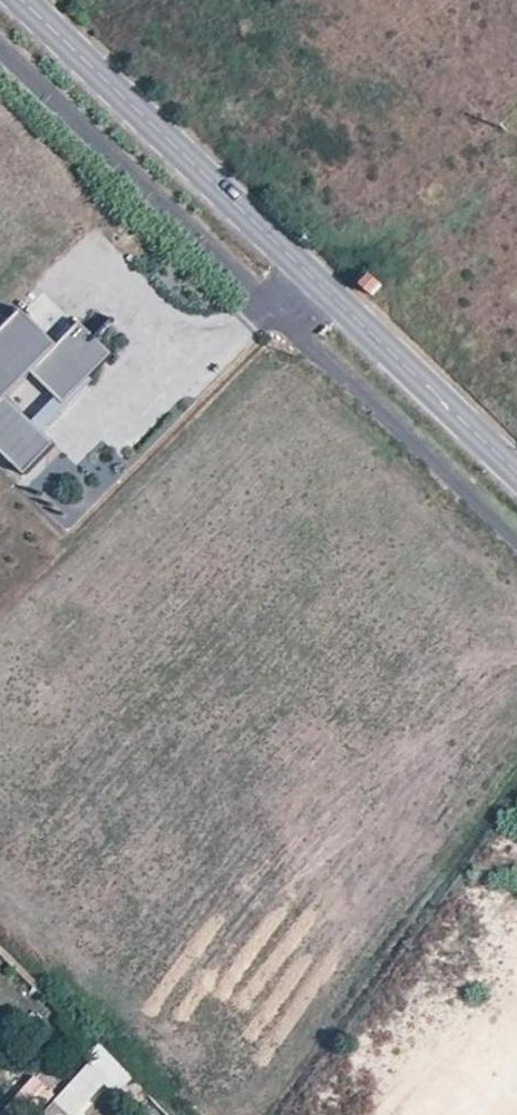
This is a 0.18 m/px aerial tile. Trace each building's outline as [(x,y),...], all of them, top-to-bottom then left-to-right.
[(363,276),(358,281),(373,295),(382,285),(368,271),(363,276)] [(23,314),(0,336),(0,452),(27,479),(59,447),(34,422),(46,409),(108,348),(80,320),(54,345),(23,314)] [(0,943),(0,960),(78,1035),(70,1043),(88,1061),(104,1046),(0,943)] [(88,1061),(93,1066),(56,1101),(69,1114),(74,1114),(107,1083),(134,1108),(149,1090),(104,1046),(88,1061)] [(17,1100),(2,1114),(32,1114),(17,1100)]
